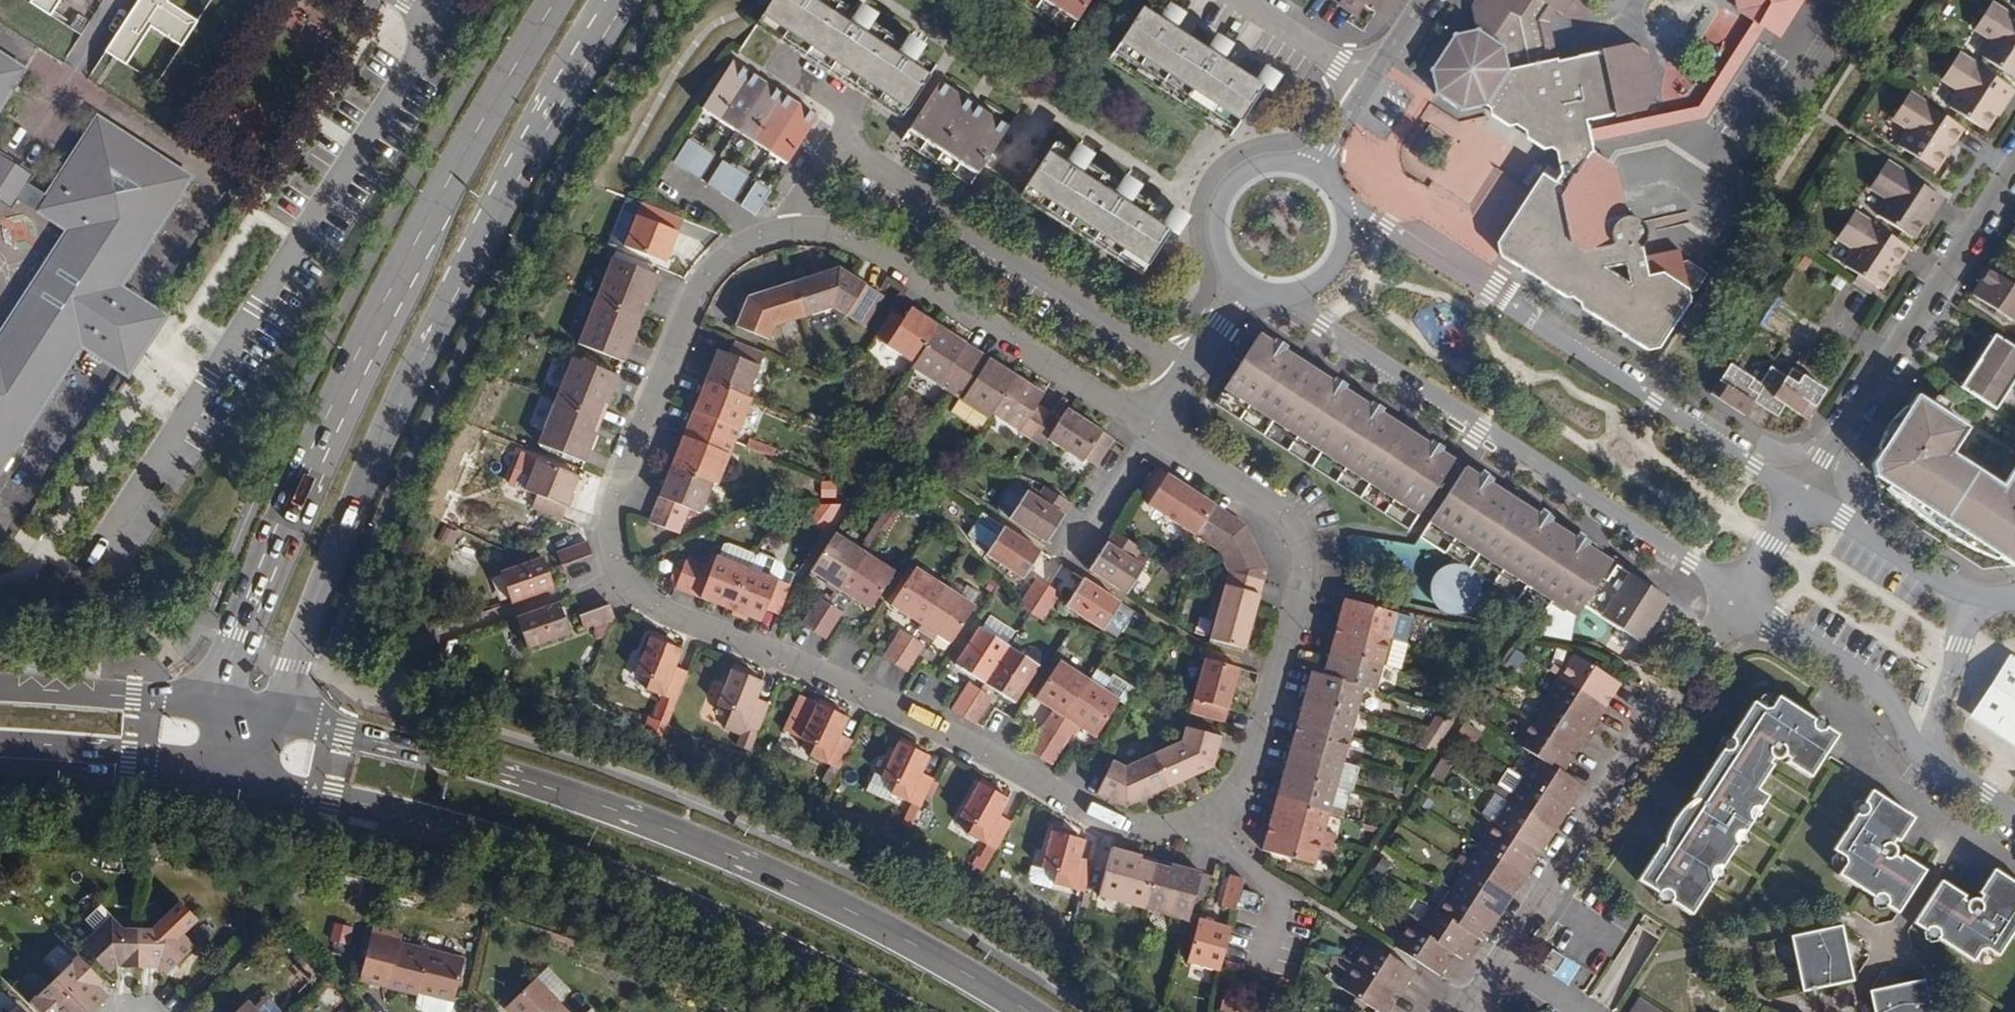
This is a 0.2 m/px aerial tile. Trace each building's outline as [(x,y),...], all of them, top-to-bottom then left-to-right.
[(30,1),(50,14),(59,0),(31,0),(30,1)] [(106,51),(125,63),(151,25),(181,44),(196,20),(167,0),(139,0),(106,51)] [(838,0),(772,0),(759,21),(903,114),(936,64),(838,0)] [(1070,32),(1091,0),(1021,0),(1070,32)] [(1466,11),(1471,31),(1450,35),(1428,69),(1433,94),(1459,111),(1482,108),(1505,70),(1525,66),(1529,85),(1563,107),(1559,116),(1570,124),(1577,122),(1611,115),(1612,117),(1644,110),(1654,94),(1645,54),(1627,42),(1599,49),(1597,51),(1555,59),(1546,20),(1553,9),(1559,13),(1568,0),(1473,0),(1466,11)] [(1715,14),(1731,24),(1734,19),(1743,24),(1739,30),(1756,40),(1781,0),(1712,0),(1715,14)] [(1989,3),(1973,28),(1990,39),(1979,57),(2014,79),(2014,20),(1989,3)] [(1141,9),(1110,58),(1230,136),(1261,86),(1141,9)] [(1678,125),(1739,30),(1743,24),(1734,19),(1731,24),(1671,115),(1579,134),(1582,145),(1678,125)] [(2008,86),(1956,53),(1940,78),(1958,90),(1947,106),(1983,129),(1995,111),(1993,110),(2008,86)] [(24,71),(0,55),(0,108),(24,71)] [(703,106),(721,118),(750,72),(733,60),(703,106)] [(1582,145),(1579,134),(1577,122),(1570,124),(1559,116),(1563,107),(1529,85),(1525,66),(1505,70),(1482,108),(1552,153),(1557,176),(1551,184),(1560,189),(1567,179),(1564,167),(1571,157),(1584,154),(1582,145)] [(768,83),(750,72),(721,118),(738,129),(768,83)] [(1009,124),(940,81),(922,109),(904,136),(974,180),(1009,124)] [(785,94),(768,83),(738,129),(755,140),(785,94)] [(1995,111),(1998,113),(2013,90),(2008,86),(1993,110),(1995,111)] [(1961,127),(1907,91),(1891,116),(1909,128),(1898,146),(1915,157),(1911,163),(1929,174),(1933,168),(1934,169),(1943,154),(1940,153),(1948,141),(1951,143),(1961,127)] [(755,140),(772,151),(801,105),(785,94),(755,140)] [(801,105),(772,151),(790,162),(819,117),(801,105)] [(0,154),(0,197),(11,204),(17,195),(69,228),(79,235),(75,243),(93,255),(46,328),(27,317),(8,346),(0,341),(0,466),(2,463),(5,464),(14,451),(11,449),(82,340),(91,345),(88,348),(102,357),(104,354),(129,370),(165,315),(140,299),(142,295),(130,287),(128,291),(119,285),(189,178),(96,118),(46,196),(25,183),(31,173),(0,154)] [(687,170),(702,146),(688,137),(673,161),(687,170)] [(1954,144),(1951,143),(1948,141),(1940,153),(1943,154),(1946,156),(1954,144)] [(1175,219),(1055,142),(1023,192),(1143,270),(1175,219)] [(702,146),(687,170),(698,177),(714,154),(702,146)] [(1609,167),(1588,153),(1584,154),(1571,157),(1564,167),(1567,179),(1560,189),(1551,184),(1538,175),(1527,192),(1540,200),(1528,219),(1515,211),(1494,243),(1496,254),(1562,296),(1567,295),(1576,302),(1576,306),(1645,350),(1657,348),(1704,276),(1682,262),(1676,262),(1669,250),(1634,259),(1632,249),(1636,243),(1639,236),(1637,228),(1635,225),(1627,218),(1619,217),(1609,167)] [(707,183),(721,192),(737,169),(722,159),(707,183)] [(1935,194),(1885,161),(1869,186),(1886,197),(1875,215),(1910,238),(1922,220),(1920,218),(1935,194)] [(737,169),(721,192),(733,200),(748,176),(737,169)] [(772,191),(757,182),(742,206),(756,215),(772,191)] [(1922,220),(1926,222),(1941,197),(1935,194),(1920,218),(1922,220)] [(683,216),(653,204),(643,200),(633,225),(619,219),(611,240),(625,246),(665,261),(683,216)] [(1905,246),(1852,212),(1835,238),(1853,249),(1842,265),(1857,274),(1852,282),(1871,294),(1876,287),(1879,289),(1887,274),(1884,273),(1892,261),(1895,263),(1905,246)] [(614,257),(597,300),(639,316),(645,302),(649,304),(660,275),(614,257)] [(1898,264),(1895,263),(1892,261),(1884,273),(1887,274),(1891,276),(1898,264)] [(1985,266),(1977,278),(1980,280),(1971,293),(1995,308),(2004,314),(2014,321),(2014,285),(1985,266)] [(791,283),(802,316),(833,306),(865,325),(882,296),(839,269),(791,283)] [(773,325),(802,316),(791,283),(745,297),(734,327),(767,339),(773,325)] [(639,316),(597,300),(580,343),(626,361),(637,332),(633,331),(639,316)] [(874,337),(913,362),(937,325),(909,307),(903,317),(891,310),(874,337)] [(1992,313),(2002,319),(2004,314),(1995,308),(1992,313)] [(937,325),(913,362),(910,366),(950,391),(976,350),(937,325)] [(1268,344),(1255,336),(1211,405),(1402,528),(1446,460),(1435,453),(1424,471),(1418,467),(1418,466),(1432,443),(1426,439),(1423,444),(1376,413),(1364,432),(1357,428),(1372,404),(1366,400),(1363,405),(1340,390),(1328,409),(1322,405),(1337,381),(1330,377),(1326,382),(1280,352),(1269,370),(1262,366),(1277,343),(1271,339),(1268,344)] [(1975,363),(2010,385),(2014,377),(2014,353),(1991,338),(1975,363)] [(704,381),(746,398),(764,353),(735,341),(730,355),(717,350),(704,381)] [(1017,376),(976,350),(950,391),(959,397),(952,411),(981,429),(990,416),(1017,376)] [(558,400),(600,416),(605,403),(609,404),(621,376),(575,357),(558,400)] [(1763,362),(1752,379),(1761,385),(1751,401),(1766,410),(1773,399),(1770,397),(1783,376),(1763,362)] [(1752,379),(1727,363),(1709,391),(1743,413),(1751,401),(1761,385),(1752,379)] [(1992,412),(2010,385),(1975,363),(1957,391),(1992,412)] [(1824,390),(1789,367),(1783,376),(1770,397),(1773,399),(1779,402),(1779,401),(1805,418),(1824,390)] [(1043,393),(1017,376),(990,416),(1028,441),(1048,412),(1035,404),(1043,393)] [(751,400),(746,398),(704,381),(688,423),(734,442),(751,400)] [(1916,398),(1899,425),(1903,428),(1894,443),(1889,441),(1871,470),(1872,478),(2009,567),(2014,566),(2014,466),(2001,487),(1952,455),(1967,430),(1945,416),(1930,407),(1916,398)] [(1945,416),(1951,407),(1936,398),(1930,407),(1945,416)] [(593,432),(600,416),(558,400),(540,444),(586,462),(598,434),(593,432)] [(1059,419),(1048,412),(1028,441),(1040,448),(1046,439),(1080,461),(1083,457),(1096,465),(1113,439),(1066,408),(1059,419)] [(1899,425),(1894,422),(1885,438),(1889,441),(1894,443),(1903,428),(1899,425)] [(671,466),(713,483),(717,484),(734,442),(688,423),(671,466)] [(771,464),(778,449),(751,438),(745,453),(771,464)] [(580,475),(539,458),(528,487),(540,492),(534,506),(564,517),(580,475)] [(1213,503),(1155,465),(1138,492),(1149,499),(1146,503),(1205,541),(1210,534),(1211,533),(1222,516),(1210,508),(1213,503)] [(700,513),(713,483),(671,466),(649,521),(678,532),(688,508),(700,513)] [(1470,474),(1457,466),(1413,537),(1457,565),(1454,569),(1452,568),(1448,567),(1443,567),(1438,568),(1434,570),(1430,573),(1427,576),(1424,580),(1423,585),(1422,590),(1422,594),(1424,599),(1426,603),(1430,607),(1433,610),(1435,611),(1445,613),(1447,613),(1452,612),(1456,610),(1460,607),(1464,604),(1466,599),(1467,595),(1468,592),(1468,590),(1468,585),(1466,581),(1464,577),(1463,575),(1465,570),(1533,614),(1538,607),(1542,608),(1536,633),(1565,639),(1568,619),(1554,616),(1556,603),(1571,613),(1576,606),(1633,643),(1661,599),(1614,568),(1618,562),(1604,554),(1601,560),(1577,544),(1567,560),(1560,556),(1574,534),(1568,530),(1564,536),(1541,521),(1531,537),(1524,532),(1538,511),(1532,507),(1529,513),(1483,482),(1472,499),(1465,494),(1479,473),(1473,469),(1470,474)] [(822,481),(821,503),(837,504),(838,482),(822,481)] [(1071,502),(1044,484),(1037,496),(1026,489),(1017,483),(1012,484),(996,507),(997,512),(1007,518),(1045,542),(1071,502)] [(839,508),(821,502),(813,525),(831,531),(839,508)] [(1237,572),(1236,576),(1255,581),(1262,582),(1266,566),(1265,565),(1247,522),(1226,509),(1222,516),(1211,533),(1210,534),(1212,534),(1225,542),(1231,558),(1237,572)] [(1039,551),(1001,526),(991,519),(980,512),(967,532),(979,550),(984,553),(1022,577),(1039,551)] [(1140,548),(1113,530),(1086,571),(1124,595),(1143,566),(1133,559),(1140,548)] [(839,590),(864,552),(834,533),(809,570),(839,590)] [(1212,534),(1210,534),(1205,541),(1217,549),(1223,562),(1231,558),(1225,542),(1212,534)] [(590,551),(584,538),(555,549),(560,562),(590,551)] [(727,610),(744,569),(744,568),(751,556),(726,545),(721,545),(716,558),(713,556),(708,568),(683,558),(671,587),(727,610)] [(893,571),(864,552),(839,590),(869,609),(893,571)] [(552,586),(541,554),(499,569),(510,600),(552,586)] [(744,568),(744,569),(727,610),(757,622),(761,609),(776,615),(789,585),(790,582),(793,574),(782,571),(780,563),(758,555),(751,560),(744,568)] [(917,624),(942,587),(913,567),(889,606),(917,624)] [(1236,576),(1228,574),(1210,640),(1244,649),(1259,595),(1252,593),(1255,581),(1236,576)] [(1018,604),(1030,612),(1047,585),(1035,577),(1018,604)] [(1119,603),(1081,578),(1064,605),(1102,629),(1102,628),(1115,636),(1131,611),(1119,603)] [(1059,593),(1047,585),(1030,612),(1042,620),(1059,593)] [(942,587),(917,624),(947,643),(971,606),(942,587)] [(812,631),(830,604),(817,596),(800,624),(812,631)] [(1342,600),(1335,626),(1388,640),(1401,644),(1408,618),(1395,615),(1342,600)] [(611,614),(607,601),(577,612),(582,625),(611,614)] [(573,634),(561,603),(519,617),(531,650),(573,634)] [(830,604),(812,631),(824,639),(842,611),(830,604)] [(983,628),(979,625),(954,663),(984,682),(1008,644),(1017,632),(992,615),(983,628)] [(1328,650),(1381,665),(1398,669),(1404,644),(1401,644),(1388,640),(1335,626),(1328,650)] [(881,656),(892,663),(910,637),(898,629),(881,656)] [(679,649),(649,637),(635,671),(648,676),(643,689),(661,696),(650,720),(662,725),(669,711),(670,704),(675,692),(684,671),(672,667),(679,649)] [(910,637),(892,663),(904,670),(922,644),(910,637)] [(1008,644),(984,682),(1013,701),(1038,663),(1008,644)] [(1320,676),(1363,687),(1374,691),(1381,665),(1328,650),(1320,676)] [(1239,668),(1205,659),(1190,713),(1224,722),(1239,668)] [(1062,718),(1087,680),(1058,661),(1033,699),(1062,718)] [(29,662),(29,671),(52,672),(52,663),(29,662)] [(2010,667),(2004,675),(1981,713),(2014,734),(2014,670),(2010,667)] [(762,682),(731,669),(717,704),(732,709),(727,721),(744,728),(741,735),(736,748),(748,752),(767,704),(754,700),(762,682)] [(1093,670),(1087,680),(1062,718),(1053,731),(1036,757),(1048,765),(1068,734),(1074,733),(1077,728),(1092,737),(1116,700),(1123,705),(1132,690),(1109,675),(1107,679),(1093,670)] [(1309,673),(1302,697),(1356,712),(1363,687),(1320,676),(1309,673)] [(950,708),(962,716),(979,689),(968,681),(950,708)] [(1912,704),(1920,706),(1927,684),(1918,682),(1912,704)] [(991,696),(979,689),(962,716),(974,722),(991,696)] [(1356,712),(1302,697),(1295,723),(1349,737),(1356,712)] [(1544,700),(1529,722),(1575,752),(1589,730),(1544,700)] [(1807,724),(1772,702),(1765,713),(1757,713),(1746,705),(1684,801),(1687,803),(1680,807),(1675,812),(1671,817),(1667,821),(1664,825),(1662,830),(1660,835),(1658,840),(1657,844),(1656,848),(1653,846),(1631,884),(1685,918),(1762,799),(1751,792),(1767,767),(1763,765),(1765,761),(1768,762),(1773,762),(1775,761),(1777,759),(1781,762),(1779,767),(1803,781),(1830,739),(1807,724)] [(844,717),(814,703),(798,738),(811,744),(807,755),(835,769),(849,740),(837,734),(844,717)] [(639,732),(657,738),(662,725),(650,720),(644,718),(639,732)] [(1442,736),(1452,722),(1436,718),(1427,731),(1442,736)] [(741,735),(744,728),(727,721),(724,728),(741,735)] [(1515,743),(1536,757),(1561,773),(1575,752),(1529,722),(1515,743)] [(1036,757),(1053,731),(1041,723),(1024,749),(1036,757)] [(1341,763),(1349,737),(1295,723),(1288,748),(1341,763)] [(1186,727),(1182,741),(1151,755),(1166,787),(1212,766),(1220,736),(1186,727)] [(1433,750),(1442,736),(1427,731),(1418,746),(1433,750)] [(926,757),(896,743),(880,776),(872,773),(871,775),(864,790),(886,800),(889,793),(909,803),(900,822),(908,826),(931,778),(919,773),(926,757)] [(1459,749),(1449,743),(1440,757),(1450,763),(1459,749)] [(1334,788),(1341,763),(1288,748),(1281,774),(1334,788)] [(1124,806),(1166,787),(1151,755),(1123,768),(1109,762),(1105,770),(1095,793),(1124,806)] [(1582,787),(1561,773),(1536,757),(1522,779),(1568,809),(1582,787)] [(1568,809),(1522,779),(1513,773),(1499,795),(1508,801),(1554,831),(1568,809)] [(1274,799),(1327,814),(1334,788),(1281,774),(1274,799)] [(1006,801),(977,785),(959,817),(972,824),(966,835),(993,851),(1008,824),(997,817),(1006,801)] [(1554,831),(1508,801),(1499,795),(1494,792),(1480,814),(1485,817),(1539,853),(1554,831)] [(1908,825),(1865,797),(1829,855),(1840,862),(1841,869),(1833,881),(1893,920),(1919,878),(1896,863),(1894,865),(1889,863),(1891,859),(1891,856),(1889,853),(1888,851),(1889,847),(1894,849),(1908,825)] [(1267,825),(1320,839),(1327,814),(1274,799),(1267,825)] [(1489,830),(1479,845),(1525,875),(1539,853),(1485,817),(1481,824),(1489,830)] [(1313,865),(1320,839),(1267,825),(1260,850),(1268,852),(1313,865)] [(1082,840),(1051,832),(1042,866),(1030,863),(1025,882),(1050,890),(1052,883),(1083,891),(1091,862),(1077,858),(1082,840)] [(1455,862),(1464,868),(1510,898),(1525,875),(1479,845),(1468,862),(1459,857),(1455,862)] [(1099,895),(1143,908),(1156,864),(1141,860),(1142,856),(1125,850),(1118,849),(1112,848),(1099,895)] [(1201,872),(1171,864),(1170,868),(1156,864),(1143,908),(1188,920),(1201,872)] [(1464,868),(1450,890),(1496,920),(1510,898),(1464,868)] [(1981,873),(1966,895),(1970,898),(1966,903),(1963,903),(1960,905),(1959,907),(1954,905),(1955,902),(1931,886),(1905,928),(1964,965),(1971,953),(1977,952),(1989,960),(2014,919),(2014,895),(1981,873)] [(1235,909),(1237,902),(1243,879),(1230,875),(1223,898),(1222,906),(1235,909)] [(1435,913),(1474,938),(1481,943),(1496,920),(1450,890),(1435,913)] [(138,933),(138,970),(153,969),(153,965),(159,966),(166,975),(195,947),(182,934),(198,919),(181,902),(166,917),(149,933),(138,933)] [(1406,924),(1452,954),(1460,959),(1474,938),(1435,913),(1428,908),(1420,921),(1408,914),(1403,922),(1406,924)] [(121,970),(138,970),(138,933),(129,933),(112,915),(83,944),(111,972),(119,963),(121,966),(121,970)] [(1199,918),(1187,961),(1218,970),(1230,927),(1199,918)] [(1437,976),(1452,954),(1406,924),(1391,946),(1437,976)] [(1849,988),(1837,936),(1786,946),(1796,998),(1849,988)] [(463,961),(369,938),(359,978),(388,985),(387,989),(420,997),(420,993),(453,1001),(463,961)] [(1365,941),(1350,964),(1397,995),(1412,972),(1365,941)] [(1560,956),(1547,948),(1538,962),(1551,971),(1560,956)] [(86,1011),(95,1011),(109,998),(104,994),(96,985),(102,980),(78,957),(55,980),(86,1011)] [(1350,964),(1341,958),(1338,964),(1347,970),(1337,985),(1374,1010),(1377,1011),(1386,1011),(1397,995),(1350,964)] [(1583,974),(1575,970),(1569,971),(1565,977),(1567,984),(1574,988),(1582,986),(1585,981),(1583,974)] [(55,980),(31,1004),(39,1011),(86,1011),(55,980)] [(532,982),(503,1009),(506,1011),(562,1011),(532,982)] [(1917,985),(1862,994),(1866,1011),(1923,1011),(1917,985)] [(453,1001),(420,993),(420,997),(452,1005),(453,1001)] [(270,1001),(272,1000),(266,994),(264,994),(258,1000),(259,1001),(252,1008),(247,1002),(237,1011),(280,1011),(270,1001)] [(1635,995),(1625,1011),(1662,1011),(1635,995)]
